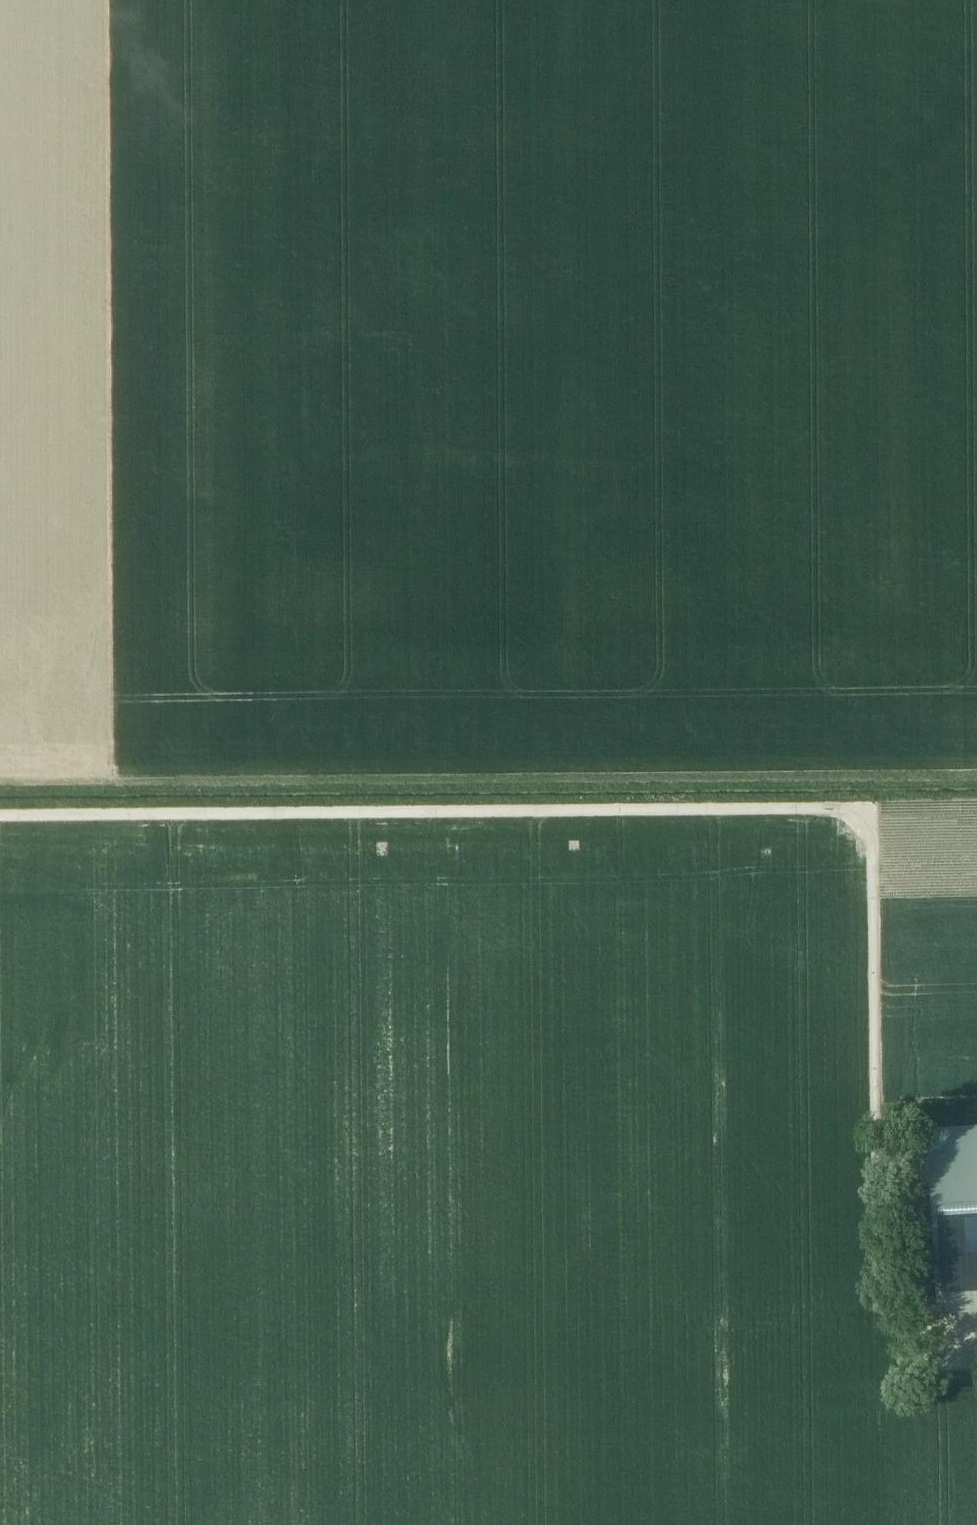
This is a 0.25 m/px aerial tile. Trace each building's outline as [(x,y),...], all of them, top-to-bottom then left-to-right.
[(925,1140),(938,1299),(976,1296),(976,1136),(925,1140)]
